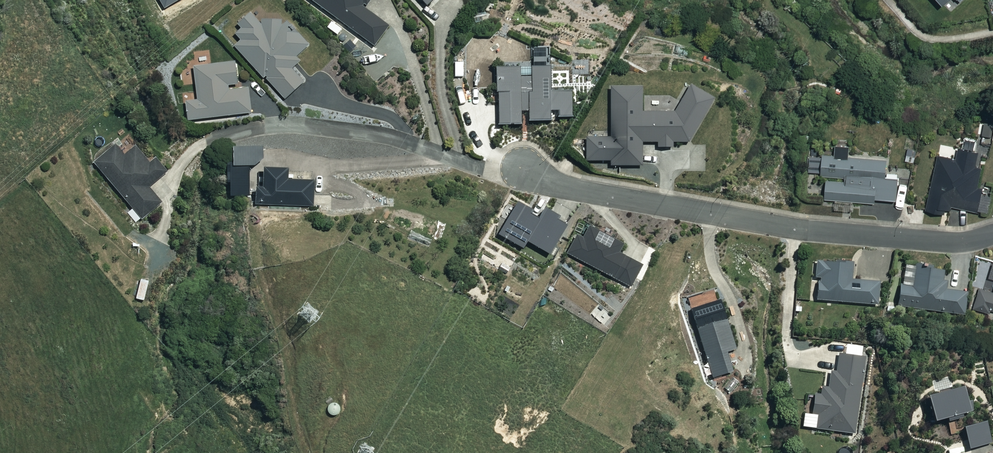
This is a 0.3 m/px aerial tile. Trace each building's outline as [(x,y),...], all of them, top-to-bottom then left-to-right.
[(373,46),(387,26),(363,8),(369,0),(311,0),(373,46)] [(262,28),(249,14),(238,24),(242,28),(235,34),(241,41),(235,47),(283,100),(303,82),(291,70),(300,62),(296,58),(307,48),(277,15),(262,28)] [(236,85),(234,62),(193,67),(197,101),(185,102),(187,120),(250,114),(248,89),(227,91),(227,86),(236,85)] [(520,63),(520,68),(496,70),(498,125),(521,124),(521,111),(529,111),(529,122),(550,121),(549,111),(558,111),(558,118),(573,117),(572,92),(551,93),(549,67),(531,68),(530,63),(520,63)] [(643,88),(610,88),(611,138),(586,138),(586,161),(610,161),(610,166),(641,166),(641,143),(657,142),(657,148),(672,148),(672,142),(687,142),(713,98),(690,85),(674,112),(643,112),(643,88)] [(94,164),(133,210),(128,214),(136,223),(161,202),(148,187),(166,172),(155,159),(149,164),(135,147),(125,156),(116,146),(94,164)] [(848,147),(835,147),(835,156),(822,155),(821,176),(826,177),(825,200),(873,203),(874,199),(896,200),(897,178),(885,178),(886,159),(848,157),(848,147)] [(950,215),(951,207),(977,212),(981,189),(976,188),(979,168),(974,167),(977,153),(957,149),(955,160),(937,156),(926,210),(950,215)] [(286,181),(286,169),(262,168),(261,188),(258,188),(258,194),(253,194),(253,205),(312,207),(313,181),(286,181)] [(496,233),(522,247),(526,240),(548,252),(564,223),(555,218),(557,214),(542,206),(536,217),(527,212),(530,207),(515,199),(496,233)] [(622,244),(588,226),(583,237),(575,238),(567,254),(629,287),(641,265),(617,253),(622,244)] [(852,263),(816,260),(815,278),(818,278),(816,300),(877,305),(878,282),(850,279),(852,263)] [(943,272),(915,268),(913,287),(900,285),(897,306),(964,315),(966,293),(941,289),(943,272)] [(980,288),(974,309),(988,313),(989,310),(992,311),(992,292),(980,288)] [(735,349),(719,301),(690,310),(712,379),(732,372),(726,352),(735,349)] [(864,358),(838,354),(835,372),(830,372),(828,388),(816,386),(812,415),(804,414),(803,427),(854,434),(864,358)] [(954,389),(950,377),(933,381),(936,394),(927,396),(933,421),(968,412),(961,387),(954,389)] [(992,442),(986,422),(963,428),(969,449),(992,442)]
